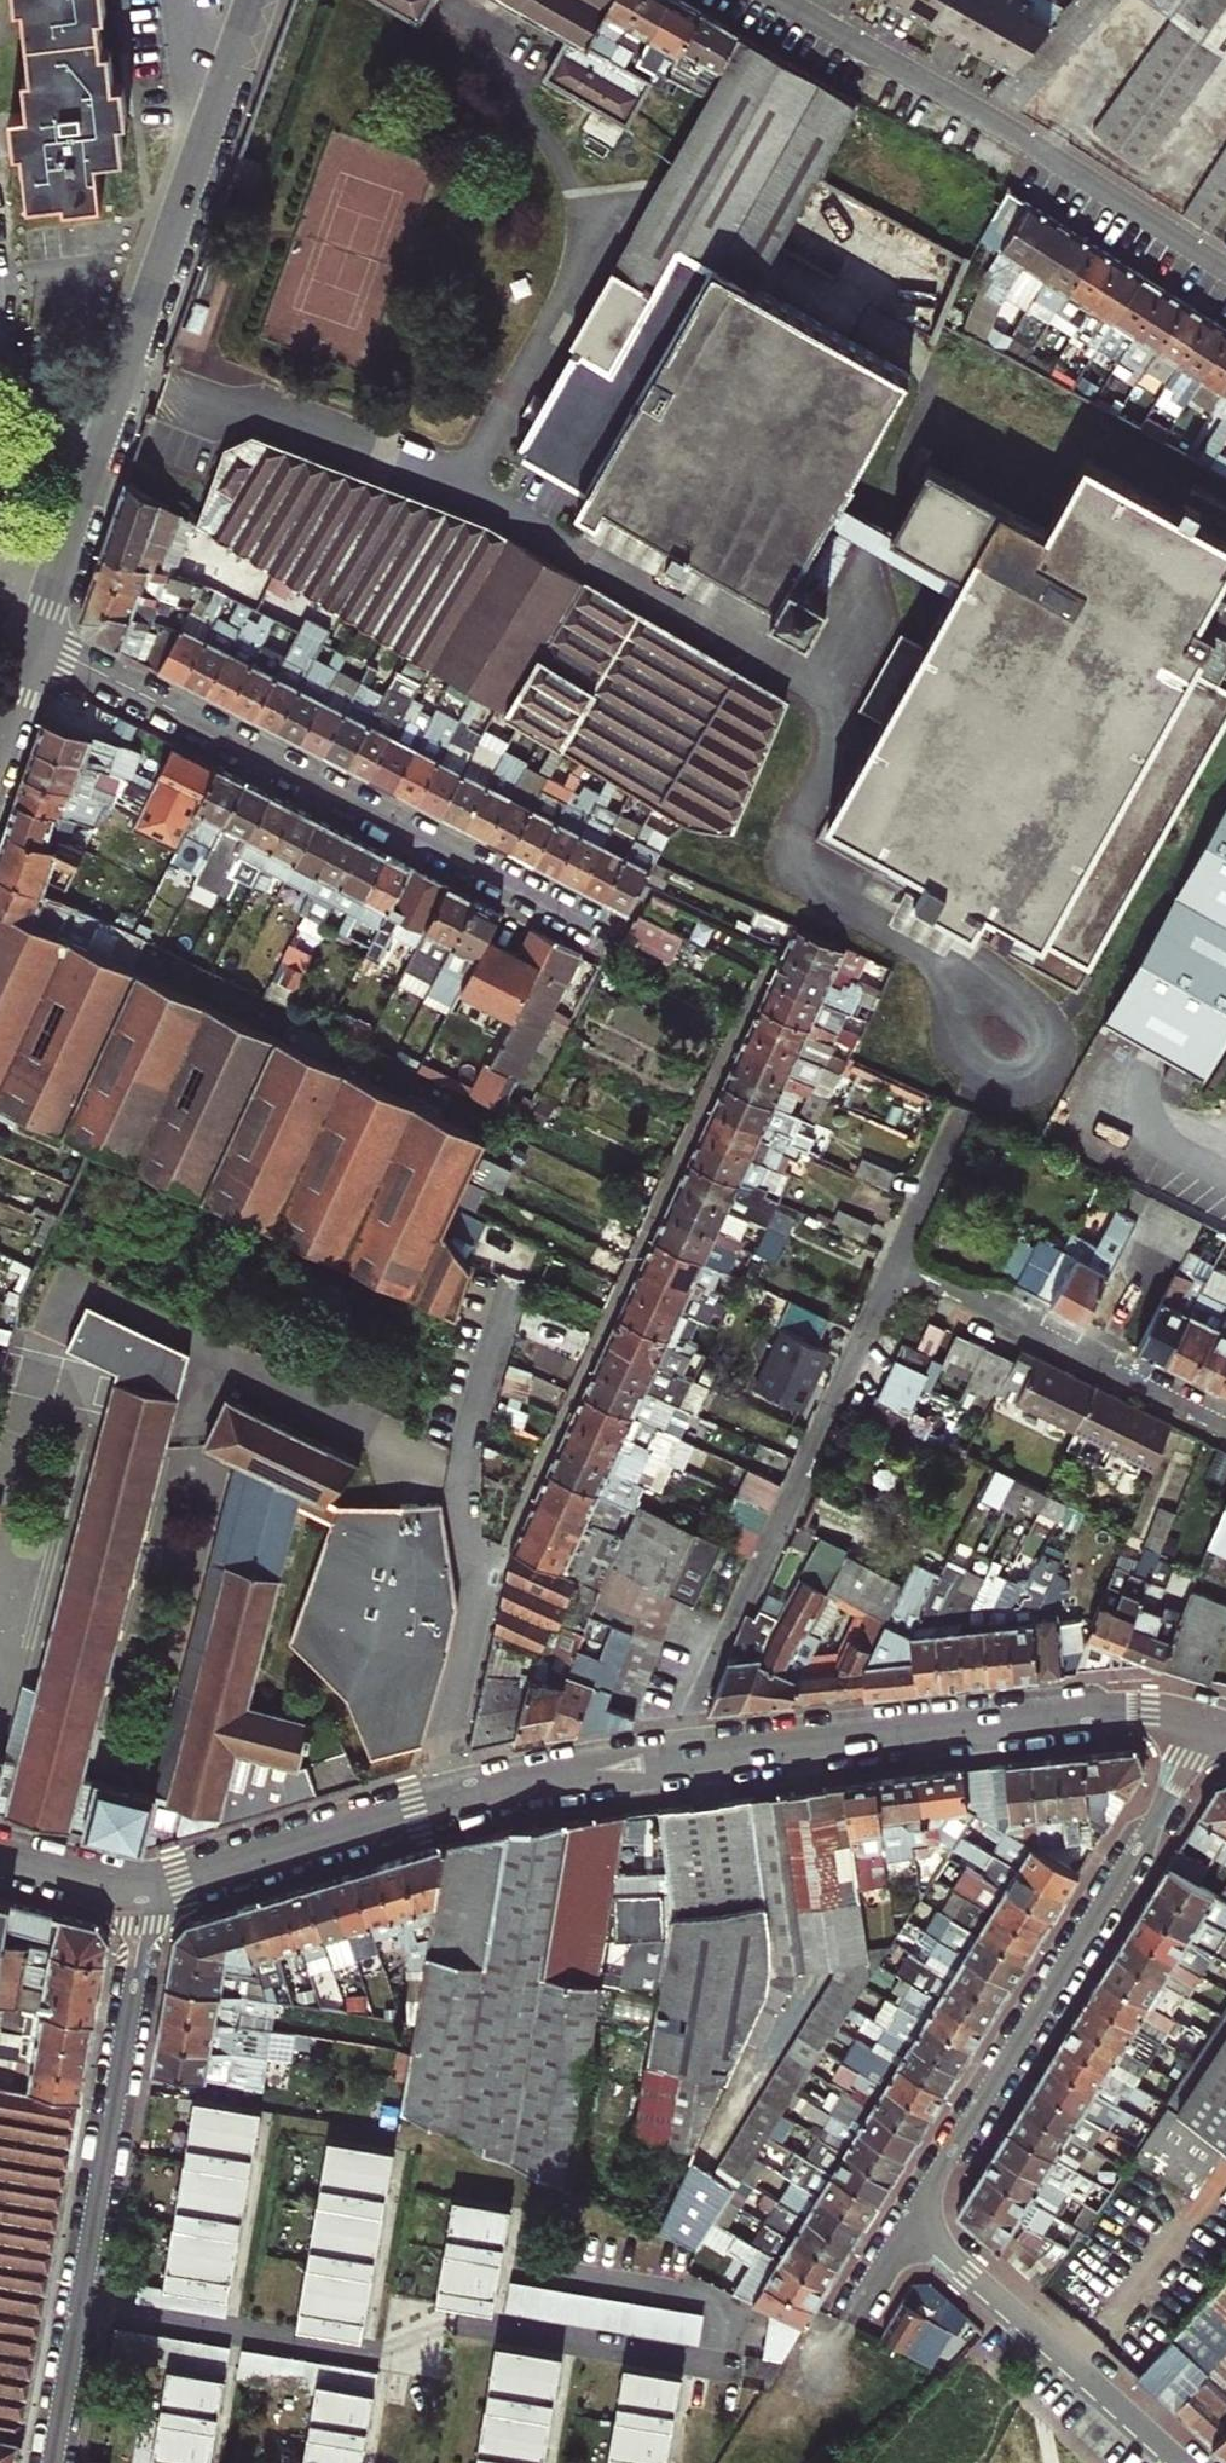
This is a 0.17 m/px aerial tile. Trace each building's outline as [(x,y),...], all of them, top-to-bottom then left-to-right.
[(31,76),(23,77),(27,112),(12,114),(16,150),(22,149),(28,202),(63,198),(64,205),(101,201),(96,159),(123,156),(119,119),(126,118),(122,83),(112,84),(108,48),(101,49),(97,14),(104,13),(103,0),(16,0),(16,6),(23,5),(23,7),(31,76)] [(418,23),(431,0),(377,0),(418,23)] [(561,28),(576,0),(511,0),(561,28)] [(585,42),(609,0),(576,0),(561,28),(570,33),(585,42)] [(585,42),(608,54),(638,0),(609,0),(585,42)] [(669,70),(701,10),(684,0),(638,0),(608,54),(654,80),(661,83),(669,70)] [(909,9),(914,0),(886,0),(907,12),(909,9)] [(947,0),(914,0),(909,9),(907,12),(932,27),(937,18),(947,0)] [(961,39),(983,0),(947,0),(937,18),(932,27),(959,42),(961,39)] [(1015,5),(1018,0),(983,0),(961,39),(959,42),(985,58),(987,54),(990,49),(1015,5)] [(1173,16),(1224,53),(1225,55),(1225,0),(1151,0),(1173,16)] [(985,58),(1030,13),(1015,5),(990,49),(987,54),(985,58)] [(704,90),(720,62),(738,30),(701,10),(669,70),(704,90)] [(1224,53),(1173,16),(1092,131),(1143,166),(1224,53)] [(751,283),(858,98),(738,30),(720,62),(726,67),(659,183),(597,288),(566,341),(569,343),(515,451),(584,490),(576,505),(598,517),(606,504),(707,561),(774,599),(769,608),(808,629),(826,593),(824,592),(844,555),(841,553),(861,516),(837,502),(911,375),(751,283)] [(608,54),(585,42),(570,33),(544,78),(626,125),(654,80),(608,54)] [(1184,214),(1211,232),(1225,208),(1225,148),(1224,150),(1184,214)] [(1050,217),(1005,187),(997,202),(987,219),(1009,233),(987,270),(1009,285),(1050,217)] [(892,194),(883,210),(891,215),(900,199),(892,194)] [(1038,287),(1073,231),(1050,217),(1009,285),(1006,288),(1028,303),(1038,287)] [(1061,303),(1096,246),(1073,231),(1038,287),(1061,303)] [(1078,324),(1119,260),(1096,246),(1061,303),(1056,310),(1078,324)] [(1078,324),(1099,338),(1140,274),(1119,260),(1078,324)] [(1099,338),(1122,353),(1163,289),(1140,274),(1099,338)] [(1142,372),(1157,350),(1186,304),(1163,289),(1122,353),(1120,357),(1142,372)] [(1157,379),(1163,384),(1207,317),(1186,304),(1157,350),(1169,358),(1157,379)] [(1187,399),(1225,337),(1225,329),(1207,317),(1163,384),(1172,389),(1167,397),(1182,406),(1187,399)] [(1006,338),(985,324),(976,338),(998,350),(1006,338)] [(1208,412),(1225,383),(1225,337),(1187,399),(1208,412)] [(1029,352),(1006,338),(998,350),(1022,363),(1029,352)] [(1208,412),(1219,419),(1192,461),(1204,468),(1214,453),(1225,433),(1225,383),(1208,412)] [(1191,438),(1171,424),(1159,442),(1180,455),(1191,438)] [(427,665),(450,679),(472,693),(496,707),(518,720),(540,734),(563,748),(585,761),(607,775),(630,789),(653,802),(664,809),(686,822),(731,829),(785,699),(491,528),(240,437),(225,448),(196,523),(228,542),(237,549),(360,625),(383,639),(404,651),(427,665)] [(1214,453),(1204,468),(1225,481),(1225,461),(1214,453)] [(928,462),(890,533),(962,575),(923,646),(900,633),(859,708),(881,721),(816,841),(1077,985),(1225,715),(1225,603),(1221,600),(1225,592),(1216,587),(1225,567),(1225,503),(1191,484),(1176,510),(1113,474),(1077,542),(928,462)] [(228,542),(196,523),(127,481),(117,509),(154,521),(151,527),(181,544),(182,541),(201,551),(200,555),(215,564),(219,558),(228,542)] [(606,504),(598,517),(595,522),(698,578),(707,561),(606,504)] [(122,559),(169,575),(181,544),(151,527),(154,521),(117,509),(102,552),(122,559)] [(228,542),(219,558),(230,564),(237,549),(228,542)] [(176,577),(169,575),(122,559),(102,552),(94,577),(168,602),(176,577)] [(168,602),(94,577),(86,601),(150,622),(153,611),(164,614),(168,602)] [(189,582),(181,606),(190,609),(201,587),(189,582)] [(212,606),(206,617),(213,621),(226,598),(213,592),(207,603),(212,606)] [(226,598),(213,621),(237,633),(243,622),(227,613),(232,601),(226,598)] [(87,634),(157,670),(178,631),(173,630),(150,622),(86,601),(80,617),(87,634)] [(181,606),(173,630),(178,631),(190,609),(181,606)] [(178,631),(157,670),(181,682),(213,621),(206,617),(190,609),(178,631)] [(268,617),(255,642),(261,645),(274,620),(268,617)] [(261,645),(268,649),(278,631),(294,639),(298,631),(274,620),(261,645)] [(237,633),(213,621),(181,682),(205,694),(237,633)] [(294,639),(293,641),(308,649),(300,666),(306,669),(313,656),(321,641),(298,631),(294,639)] [(237,633),(205,694),(228,706),(261,645),(255,642),(237,633)] [(261,645),(228,706),(252,718),(284,658),(268,649),(261,645)] [(306,669),(275,730),(299,743),(337,669),(313,656),(306,669)] [(300,666),(284,658),(252,718),(275,730),(306,669),(300,666)] [(349,675),(337,669),(299,743),(323,755),(369,665),(357,659),(349,675)] [(323,755),(346,766),(383,693),(369,685),(378,669),(369,665),(323,755)] [(383,693),(346,766),(369,779),(407,705),(383,693)] [(369,779),(393,791),(430,718),(418,712),(422,705),(410,698),(407,705),(369,779)] [(417,803),(441,815),(472,754),(477,745),(469,741),(463,754),(455,750),(471,718),(462,713),(454,729),(417,803)] [(45,718),(36,745),(153,790),(157,782),(132,772),(139,756),(131,753),(45,718)] [(430,718),(393,791),(417,803),(454,729),(430,718)] [(142,729),(131,753),(139,756),(165,767),(175,747),(174,746),(142,729)] [(477,745),(472,754),(494,766),(500,755),(501,754),(478,742),(477,745)] [(36,745),(27,773),(109,804),(139,816),(153,790),(36,745)] [(153,790),(139,816),(133,828),(176,850),(185,833),(218,769),(175,747),(165,767),(157,782),(153,790)] [(463,827),(494,766),(472,754),(441,815),(463,827)] [(463,827),(487,839),(523,768),(524,767),(500,755),(494,766),(463,827)] [(510,851),(547,779),(523,768),(487,839),(510,851)] [(218,769),(185,833),(211,847),(245,782),(218,769)] [(109,804),(27,773),(18,799),(67,817),(96,828),(109,804)] [(510,851),(533,863),(570,791),(547,779),(510,851)] [(245,782),(211,847),(203,863),(228,876),(270,795),(245,782)] [(556,875),(593,803),(570,791),(533,863),(556,875)] [(228,876),(254,889),(295,808),(270,795),(228,876)] [(67,817),(18,799),(7,830),(57,848),(59,842),(82,855),(93,834),(65,824),(67,817)] [(1103,1022),(1203,1077),(1225,1035),(1225,800),(1103,1022)] [(640,827),(603,899),(628,912),(653,861),(640,855),(664,809),(653,802),(640,827)] [(617,815),(593,803),(556,875),(581,887),(617,815)] [(295,808),(254,889),(277,900),(286,883),(318,820),(295,808)] [(617,815),(581,887),(603,899),(640,827),(617,815)] [(96,828),(67,817),(65,824),(93,834),(96,828)] [(293,908),(300,912),(342,832),(318,820),(286,883),(302,891),(293,908)] [(47,879),(51,870),(62,875),(58,884),(65,886),(82,855),(59,842),(57,848),(7,830),(0,850),(0,862),(47,879)] [(323,924),(332,906),(365,844),(342,832),(300,912),(305,915),(308,916),(309,917),(323,924)] [(98,903),(117,866),(124,852),(121,851),(123,849),(108,842),(93,834),(82,855),(65,886),(98,903)] [(112,835),(108,842),(123,849),(126,842),(112,835)] [(338,932),(346,936),(387,855),(365,844),(332,906),(347,914),(338,932)] [(117,866),(98,903),(131,919),(150,882),(157,869),(124,852),(117,866)] [(362,920),(379,929),(411,868),(387,855),(346,936),(369,948),(373,940),(357,932),(362,920)] [(43,890),(45,885),(47,879),(0,862),(0,872),(43,890)] [(411,868),(379,929),(373,940),(369,948),(383,955),(395,932),(400,921),(424,933),(448,886),(411,868)] [(85,947),(94,927),(107,933),(112,922),(54,894),(43,890),(0,872),(0,908),(85,947)] [(182,886),(189,890),(190,887),(194,880),(187,876),(182,886)] [(194,880),(190,887),(204,894),(208,887),(194,880)] [(150,882),(131,919),(165,935),(184,899),(150,882)] [(448,886),(424,933),(418,944),(407,965),(434,980),(475,900),(448,886)] [(676,908),(652,896),(644,912),(669,923),(676,908)] [(203,909),(184,899),(165,935),(199,953),(218,916),(214,914),(203,909)] [(426,993),(451,1006),(460,989),(488,935),(499,913),(475,900),(434,980),(426,993)] [(207,901),(203,909),(214,914),(218,906),(207,901)] [(453,1310),(469,1263),(441,1227),(484,1136),(335,1066),(85,947),(0,908),(0,1100),(23,1111),(68,1131),(96,1144),(241,1213),(429,1299),(453,1310)] [(251,910),(247,918),(257,922),(261,914),(251,910)] [(252,932),(257,922),(247,918),(240,914),(235,924),(252,932)] [(323,924),(309,917),(277,982),(293,991),(326,925),(323,924)] [(669,963),(681,938),(641,918),(638,924),(636,923),(626,942),(669,963)] [(400,921),(395,932),(418,944),(424,933),(400,921)] [(785,947),(783,952),(845,980),(848,973),(857,954),(795,926),(785,947)] [(460,989),(516,1017),(522,1004),(538,972),(542,965),(554,940),(529,928),(518,950),(488,935),(460,989)] [(580,953),(554,940),(542,965),(538,972),(564,985),(580,953)] [(621,951),(612,967),(641,981),(649,966),(621,951)] [(770,980),(830,1008),(846,1015),(852,1000),(871,1008),(877,995),(845,980),(783,952),(770,980)] [(538,972),(522,1004),(548,1018),(564,985),(538,972)] [(881,988),(848,973),(845,980),(877,995),(881,988)] [(822,1025),(830,1008),(770,980),(759,1004),(834,1038),(837,1032),(822,1025)] [(533,1049),(548,1018),(522,1004),(516,1017),(506,1035),(533,1049)] [(759,1004),(747,1030),(807,1058),(816,1037),(832,1044),(834,1038),(759,1004)] [(854,1047),(864,1023),(851,1018),(841,1041),(854,1047)] [(807,1058),(747,1030),(736,1055),(829,1098),(841,1074),(828,1068),(807,1058)] [(509,1099),(533,1049),(506,1035),(490,1067),(474,1098),(492,1107),(519,1119),(525,1121),(530,1110),(509,1099)] [(841,1041),(828,1068),(841,1074),(848,1061),(854,1047),(841,1041)] [(817,1122),(829,1098),(736,1055),(724,1081),(802,1116),(817,1122)] [(712,1107),(803,1149),(811,1152),(819,1135),(798,1125),(802,1116),(724,1081),(712,1107)] [(18,1122),(23,1111),(0,1100),(0,1114),(18,1122)] [(797,1161),(803,1149),(712,1107),(700,1134),(778,1169),(785,1155),(792,1159),(797,1161)] [(688,1160),(767,1195),(770,1189),(780,1194),(790,1174),(786,1172),(778,1169),(700,1134),(688,1160)] [(485,1150),(475,1173),(506,1188),(517,1165),(485,1150)] [(785,1155),(778,1169),(786,1172),(792,1159),(785,1155)] [(855,1172),(889,1188),(896,1173),(862,1157),(855,1172)] [(767,1195),(688,1160),(676,1185),(735,1212),(752,1220),(764,1225),(777,1200),(767,1195)] [(1034,1294),(1081,1318),(1127,1232),(1148,1192),(1128,1182),(1105,1229),(1101,1228),(1086,1259),(1056,1245),(1034,1294)] [(676,1186),(663,1212),(741,1246),(744,1238),(752,1220),(735,1212),(676,1185),(676,1186)] [(1148,1192),(1127,1232),(1179,1259),(1200,1218),(1148,1192)] [(839,1208),(830,1225),(864,1241),(872,1224),(839,1208)] [(659,1223),(652,1236),(721,1268),(729,1271),(741,1246),(663,1212),(659,1223)] [(752,1251),(764,1225),(752,1220),(744,1238),(741,1246),(752,1251)] [(1012,1282),(1034,1294),(1056,1245),(1037,1235),(1012,1282)] [(721,1268),(652,1236),(640,1263),(709,1294),(721,1268)] [(629,1288),(689,1315),(698,1295),(724,1308),(727,1302),(709,1294),(640,1263),(629,1288)] [(1162,1360),(1188,1373),(1225,1298),(1225,1285),(1213,1278),(1217,1269),(1211,1265),(1201,1283),(1162,1360)] [(1146,1352),(1162,1360),(1201,1283),(1174,1269),(1135,1346),(1146,1352)] [(689,1315),(629,1288),(617,1315),(693,1348),(696,1341),(688,1337),(696,1319),(689,1315)] [(828,1312),(789,1296),(776,1325),(784,1329),(814,1343),(828,1312)] [(1188,1373),(1217,1388),(1225,1370),(1225,1298),(1188,1373)] [(86,1776),(190,1352),(90,1304),(71,1346),(120,1369),(22,1759),(0,1753),(0,1812),(143,1848),(359,1781),(333,1718),(329,1710),(304,1720),(247,1704),(272,1601),(297,1503),(300,1491),(324,1502),(357,1460),(230,1396),(207,1445),(238,1461),(155,1790),(86,1776)] [(693,1348),(617,1315),(605,1339),(691,1380),(703,1352),(693,1348)] [(927,1321),(915,1345),(931,1353),(943,1329),(927,1321)] [(814,1343),(784,1329),(775,1348),(805,1362),(814,1343)] [(954,1334),(942,1359),(957,1365),(969,1340),(954,1334)] [(593,1366),(680,1406),(691,1411),(703,1385),(691,1380),(605,1339),(593,1366)] [(931,1353),(915,1345),(901,1339),(890,1365),(920,1378),(931,1353)] [(982,1347),(969,1340),(957,1365),(970,1372),(982,1347)] [(970,1372),(958,1395),(987,1408),(996,1391),(1012,1361),(982,1347),(970,1372)] [(1012,1361),(996,1391),(1069,1429),(1091,1385),(1018,1348),(1012,1361)] [(890,1365),(864,1423),(920,1447),(925,1435),(901,1424),(920,1378),(890,1365)] [(680,1406),(593,1366),(581,1392),(661,1429),(668,1432),(680,1406)] [(1217,1388),(1225,1392),(1225,1370),(1217,1388)] [(720,1393),(703,1385),(691,1411),(708,1419),(720,1393)] [(1069,1429),(1061,1445),(1096,1462),(1104,1447),(1123,1456),(1148,1469),(1157,1445),(1164,1428),(1166,1423),(1091,1385),(1069,1429)] [(570,1417),(662,1460),(668,1462),(679,1437),(668,1432),(661,1429),(581,1392),(570,1417)] [(691,1411),(680,1406),(668,1432),(679,1437),(691,1411)] [(651,1487),(662,1460),(570,1417),(557,1445),(644,1484),(651,1487)] [(1164,1428),(1157,1445),(1193,1458),(1200,1440),(1164,1428)] [(701,1447),(679,1437),(668,1462),(690,1473),(701,1447)] [(644,1484),(557,1445),(545,1470),(620,1504),(632,1509),(633,1509),(644,1484)] [(1104,1447),(1096,1462),(1115,1472),(1123,1456),(1104,1447)] [(617,1509),(620,1504),(545,1470),(534,1495),(599,1523),(607,1505),(617,1509)] [(975,1504),(996,1513),(1010,1484),(989,1476),(975,1504)] [(1010,1484),(996,1513),(1014,1520),(1020,1508),(1028,1492),(1010,1484)] [(1205,1543),(1225,1554),(1225,1489),(1205,1543)] [(300,1491),(297,1503),(335,1519),(291,1641),(350,1694),(374,1749),(423,1738),(448,1659),(459,1602),(444,1503),(335,1507),(324,1502),(300,1491)] [(1028,1492),(1020,1508),(1039,1516),(1047,1499),(1036,1495),(1028,1492)] [(756,1533),(768,1508),(735,1493),(724,1519),(756,1533)] [(534,1495),(509,1549),(597,1587),(607,1564),(621,1532),(610,1527),(599,1523),(534,1495)] [(1047,1499),(1039,1516),(1057,1524),(1065,1507),(1047,1499)] [(610,1527),(621,1532),(632,1509),(620,1504),(617,1509),(610,1527)] [(1085,1639),(1120,1650),(1147,1579),(1173,1509),(1160,1504),(1135,1565),(1130,1563),(1126,1571),(1112,1566),(1085,1639)] [(621,1532),(607,1564),(679,1597),(693,1603),(719,1543),(714,1541),(633,1509),(632,1509),(621,1532)] [(756,1533),(724,1519),(714,1541),(719,1543),(747,1554),(756,1533)] [(818,1542),(816,1541),(798,1578),(800,1579),(827,1592),(828,1589),(844,1553),(847,1546),(821,1534),(818,1542)] [(466,1749),(546,1729),(590,1607),(597,1587),(509,1549),(466,1749)] [(933,1577),(938,1579),(944,1567),(914,1551),(899,1579),(866,1644),(866,1693),(917,1688),(910,1630),(933,1577)] [(844,1553),(828,1589),(850,1599),(868,1564),(844,1553)] [(597,1587),(638,1610),(669,1622),(679,1597),(607,1564),(597,1587)] [(866,1644),(899,1579),(868,1564),(850,1599),(860,1603),(846,1634),(866,1644)] [(965,1683),(989,1681),(985,1626),(1007,1583),(997,1578),(1001,1570),(992,1566),(983,1584),(960,1631),(965,1683)] [(1036,1570),(1030,1582),(1009,1627),(1014,1679),(1039,1676),(1034,1620),(1053,1578),(1036,1570)] [(960,1631),(983,1584),(965,1576),(958,1588),(937,1629),(942,1686),(965,1683),(960,1631)] [(917,1688),(942,1686),(937,1629),(958,1588),(938,1579),(933,1577),(910,1630),(917,1688)] [(1065,1583),(1053,1578),(1034,1620),(1039,1676),(1073,1673),(1082,1646),(1080,1627),(1060,1630),(1056,1604),(1067,1601),(1065,1583)] [(791,1598),(808,1605),(818,1610),(827,1592),(800,1579),(791,1598)] [(1009,1627),(1030,1582),(1022,1579),(1018,1587),(1007,1583),(985,1626),(989,1681),(1014,1679),(1009,1627)] [(1147,1579),(1120,1650),(1160,1664),(1176,1623),(1159,1616),(1161,1611),(1154,1609),(1162,1586),(1147,1579)] [(597,1587),(590,1607),(633,1625),(638,1610),(597,1587)] [(776,1616),(799,1626),(808,1605),(791,1598),(783,1594),(768,1587),(758,1607),(776,1616)] [(1188,1590),(1176,1623),(1160,1664),(1206,1678),(1225,1631),(1225,1607),(1188,1590)] [(612,1681),(617,1667),(622,1653),(628,1639),(633,1625),(590,1607),(546,1729),(632,1718),(637,1707),(606,1696),(612,1681)] [(705,1709),(738,1706),(776,1616),(758,1607),(754,1617),(747,1614),(717,1683),(705,1709)] [(638,1610),(633,1625),(663,1637),(669,1622),(638,1610)] [(776,1616),(738,1706),(794,1700),(808,1668),(823,1637),(809,1631),(799,1626),(776,1616)] [(633,1625),(628,1639),(658,1650),(663,1637),(633,1625)] [(866,1693),(866,1644),(846,1634),(844,1633),(842,1663),(808,1668),(794,1700),(866,1693)] [(628,1639),(622,1653),(653,1665),(658,1650),(628,1639)] [(622,1653),(617,1667),(647,1679),(653,1665),(622,1653)] [(617,1667),(612,1681),(642,1693),(647,1679),(617,1667)] [(642,1693),(612,1681),(606,1696),(637,1707),(642,1693)] [(1135,1751),(1081,1756),(1089,1830),(1104,1829),(1141,1767),(1135,1751)] [(1089,1830),(1081,1756),(1056,1758),(1064,1843),(1079,1845),(1090,1845),(1089,1830)] [(1047,1842),(1064,1843),(1056,1758),(1028,1761),(1034,1813),(1044,1812),(1047,1842)] [(1028,1761),(1005,1763),(1009,1799),(1010,1818),(1004,1829),(1016,1836),(1037,1849),(1037,1841),(1034,1813),(1028,1761)] [(1005,1763),(990,1765),(994,1801),(1009,1799),(1005,1763)] [(990,1765),(962,1769),(966,1805),(994,1801),(990,1765)] [(962,1769),(919,1774),(928,1843),(933,1842),(940,1836),(954,1844),(961,1832),(975,1810),(967,1805),(966,1805),(962,1769)] [(919,1774),(875,1780),(885,1858),(913,1855),(923,1853),(922,1844),(928,1843),(919,1774)] [(885,1858),(875,1780),(843,1784),(857,1888),(889,1883),(885,1858)] [(1185,1839),(1212,1855),(1225,1828),(1225,1782),(1217,1785),(1185,1839)] [(750,2025),(729,2072),(745,2079),(786,1994),(792,1993),(788,1971),(836,1962),(838,1978),(778,2072),(713,2174),(689,2160),(657,2229),(695,2249),(714,2219),(727,2198),(741,2177),(754,2156),(768,2134),(782,2113),(788,2103),(795,2091),(809,2069),(823,2047),(837,2026),(846,2012),(851,2005),(864,1984),(869,1976),(865,1948),(857,1888),(843,1784),(750,1796),(762,1891),(767,1930),(769,1942),(769,1953),(769,1964),(768,1975),(766,1985),(764,1994),(758,2007),(750,2025)] [(750,1796),(658,1808),(667,1890),(671,1919),(667,1945),(657,1995),(631,2141),(691,2155),(711,2112),(729,2072),(750,2025),(758,2007),(764,1994),(766,1985),(768,1975),(769,1964),(769,1953),(769,1942),(767,1930),(762,1891),(750,1796)] [(633,1884),(639,1810),(625,1812),(614,1881),(633,1884)] [(597,1985),(605,1935),(612,1891),(614,1881),(625,1812),(504,1827),(464,1837),(467,1853),(442,1858),(426,1951),(415,2015),(409,2052),(405,2078),(399,2107),(565,2183),(597,1985)] [(1044,1812),(1034,1813),(1037,1841),(1047,1842),(1044,1812)] [(1212,1855),(1212,1857),(1225,1865),(1225,1828),(1212,1855)] [(1064,1895),(1002,1857),(961,1832),(954,1844),(991,1867),(1010,1878),(1004,1887),(1052,1916),(1064,1895)] [(1016,1836),(1002,1857),(1064,1895),(1078,1873),(1066,1866),(1037,1849),(1016,1836)] [(467,1853),(464,1837),(445,1842),(442,1858),(467,1853)] [(421,1950),(426,1951),(442,1858),(445,1842),(402,1855),(419,1913),(411,1915),(414,1922),(422,1920),(424,1928),(417,1934),(421,1950)] [(934,1852),(933,1842),(928,1843),(922,1844),(923,1853),(934,1852)] [(1078,1873),(1094,1846),(1090,1845),(1079,1845),(1066,1866),(1078,1873)] [(1167,1868),(1197,1885),(1205,1869),(1206,1868),(1177,1851),(1167,1868)] [(1052,1916),(1004,1887),(985,1875),(948,1853),(938,1868),(956,1878),(995,1901),(989,1910),(1038,1939),(1052,1916)] [(419,1913),(402,1855),(377,1863),(401,1935),(416,1931),(417,1934),(424,1928),(422,1920),(414,1922),(411,1915),(419,1913)] [(401,1935),(377,1863),(354,1870),(379,1948),(402,1941),(401,1935)] [(1010,1878),(991,1867),(985,1875),(1004,1887),(1010,1878)] [(1154,1890),(1204,1921),(1209,1914),(1225,1924),(1225,1902),(1221,1899),(1197,1885),(1167,1868),(1154,1890)] [(1221,1899),(1225,1891),(1225,1882),(1205,1869),(1197,1885),(1221,1899)] [(379,1948),(354,1870),(332,1877),(355,1955),(379,1948)] [(355,1955),(332,1877),(308,1885),(332,1962),(355,1955)] [(995,1901),(956,1878),(950,1886),(953,1888),(989,1910),(995,1901)] [(332,1962),(308,1885),(285,1892),(304,1953),(310,1968),(332,1962)] [(1025,1961),(1038,1939),(989,1910),(953,1888),(946,1899),(956,1905),(955,1908),(962,1912),(957,1920),(1025,1961)] [(1141,1911),(1212,1954),(1217,1946),(1225,1933),(1204,1921),(1154,1890),(1141,1911)] [(662,1900),(612,1891),(605,1935),(628,1939),(620,1989),(657,1995),(667,1945),(655,1944),(662,1900)] [(285,1892),(262,1899),(281,1960),(304,1953),(285,1892)] [(281,1960),(262,1899),(237,1907),(251,1954),(262,1951),(268,1971),(283,1966),(281,1960)] [(1,1943),(8,1903),(0,1901),(0,1951),(1,1943)] [(98,1926),(8,1903),(1,1943),(17,1946),(22,1947),(24,1936),(50,1943),(49,1952),(104,1961),(107,1942),(98,1926)] [(175,1938),(171,1961),(211,1967),(225,1969),(246,1972),(257,1974),(251,1954),(237,1907),(187,1923),(175,1938)] [(1212,1954),(1141,1911),(1128,1933),(1174,1961),(1199,1976),(1216,1987),(1225,1971),(1225,1963),(1212,1954)] [(1204,1921),(1225,1933),(1225,1931),(1225,1924),(1209,1914),(1204,1921)] [(1025,1961),(957,1920),(951,1916),(943,1927),(950,1931),(943,1940),(1012,1982),(1025,1961)] [(950,1931),(943,1927),(937,1937),(943,1940),(950,1931)] [(999,2004),(1012,1982),(943,1940),(937,1937),(922,1928),(916,1938),(924,1942),(921,1946),(929,1951),(924,1959),(999,2004)] [(1114,1956),(1178,1994),(1184,1986),(1209,2000),(1216,1987),(1199,1976),(1174,1961),(1128,1933),(1114,1956)] [(1217,1946),(1225,1951),(1225,1934),(1225,1933),(1217,1946)] [(104,1961),(49,1952),(36,1949),(31,1978),(12,1975),(17,1946),(1,1943),(0,1951),(0,2004),(4,2005),(25,2009),(94,2020),(104,1961)] [(878,1962),(889,1945),(865,1948),(869,1976),(878,1962)] [(902,1963),(916,1972),(924,1959),(910,1950),(902,1963)] [(1157,2001),(1182,2016),(1190,2001),(1178,1994),(1114,1956),(1101,1977),(1152,2008),(1157,2001)] [(999,2004),(924,1959),(916,1972),(942,1988),(936,1997),(985,2026),(999,2004)] [(207,1990),(211,1967),(171,1961),(167,1985),(207,1990)] [(222,1991),(225,1969),(211,1967),(207,1990),(222,1991)] [(257,1974),(246,1972),(253,1995),(264,1997),(257,1974)] [(942,1988),(916,1972),(910,1982),(936,1997),(942,1988)] [(972,2048),(985,2026),(936,1997),(910,1982),(899,1974),(891,1987),(902,1995),(929,2011),(924,2019),(972,2048)] [(1152,2008),(1101,1977),(1088,1999),(1161,2043),(1168,2032),(1184,2041),(1190,2032),(1177,2024),(1152,2008)] [(222,1991),(207,1990),(167,1985),(163,2013),(236,2024),(241,1994),(222,1991)] [(929,2011),(902,1995),(897,2003),(901,2005),(924,2019),(929,2011)] [(1154,2056),(1161,2043),(1088,1999),(1075,2021),(1120,2049),(1126,2040),(1154,2056)] [(1177,2024),(1190,2032),(1207,2042),(1221,2020),(1190,2001),(1182,2016),(1177,2024)] [(945,2092),(959,2069),(887,2026),(851,2005),(846,2012),(864,2023),(861,2028),(876,2038),(903,2053),(897,2063),(945,2092)] [(887,2026),(959,2069),(972,2048),(924,2019),(901,2005),(887,2026)] [(94,2020),(25,2009),(21,2035),(89,2047),(94,2020)] [(1221,2020),(1207,2042),(1201,2051),(1193,2063),(1179,2084),(1165,2107),(1151,2128),(1143,2140),(1137,2149),(1133,2155),(1195,2194),(1225,2147),(1225,2011),(1221,2020)] [(272,2030),(236,2024),(163,2013),(158,2042),(268,2058),(272,2030)] [(1148,2066),(1120,2049),(1075,2021),(1062,2042),(1127,2083),(1132,2074),(1140,2078),(1148,2066)] [(21,2035),(0,2031),(0,2059),(14,2061),(84,2073),(89,2047),(21,2035)] [(1207,2042),(1190,2032),(1184,2041),(1201,2051),(1207,2042)] [(848,2049),(865,2059),(873,2064),(881,2053),(871,2047),(856,2038),(848,2049)] [(903,2053),(876,2038),(871,2047),(881,2053),(897,2063),(903,2053)] [(263,2086),(268,2058),(158,2042),(153,2069),(263,2086)] [(1151,2098),(1127,2083),(1062,2042),(1048,2065),(1094,2093),(1099,2085),(1126,2101),(1127,2100),(1143,2109),(1151,2098)] [(856,2086),(850,2094),(919,2136),(932,2113),(884,2084),(859,2069),(832,2053),(824,2066),(856,2086)] [(884,2084),(932,2113),(945,2092),(897,2063),(881,2053),(873,2064),(891,2075),(884,2084)] [(859,2069),(884,2084),(891,2075),(873,2064),(865,2059),(859,2069)] [(84,2073),(14,2061),(10,2086),(80,2099),(84,2073)] [(1121,2109),(1094,2093),(1048,2065),(1035,2086),(1108,2131),(1114,2121),(1143,2140),(1151,2128),(1121,2109)] [(80,2099),(10,2086),(0,2084),(0,2462),(17,2462),(80,2099)] [(1121,2109),(1126,2101),(1099,2085),(1094,2093),(1121,2109)] [(1121,2139),(1108,2131),(1035,2086),(1022,2108),(1089,2149),(1095,2153),(1101,2144),(1113,2151),(1121,2139)] [(892,2180),(906,2157),(832,2113),(795,2091),(788,2103),(812,2118),(825,2125),(819,2135),(892,2180)] [(919,2136),(850,2094),(845,2091),(832,2113),(906,2157),(919,2136)] [(250,2172),(261,2109),(194,2097),(183,2160),(172,2222),(161,2286),(172,2288),(179,2290),(227,2298),(239,2234),(250,2172)] [(1089,2149),(1022,2108),(1008,2130),(1075,2170),(1089,2149)] [(780,2141),(793,2120),(782,2113),(768,2134),(780,2141)] [(825,2125),(812,2118),(806,2127),(819,2135),(825,2125)] [(1089,2178),(1075,2170),(1008,2130),(996,2151),(1069,2196),(1075,2186),(1102,2203),(1110,2190),(1089,2178)] [(892,2180),(819,2135),(806,2157),(879,2201),(892,2180)] [(383,2212),(394,2149),(328,2138),(317,2200),(306,2263),(294,2327),(324,2333),(361,2339),(372,2275),(383,2212)] [(1095,2153),(1089,2149),(1075,2170),(1089,2178),(1102,2157),(1095,2153)] [(1069,2196),(996,2151),(982,2173),(1056,2217),(1069,2196)] [(765,2162),(754,2156),(741,2177),(753,2184),(765,2162)] [(806,2157),(792,2178),(866,2222),(879,2201),(806,2157)] [(1043,2238),(1056,2217),(982,2173),(970,2193),(1017,2222),(1043,2238)] [(753,2184),(741,2177),(727,2198),(741,2206),(753,2184)] [(866,2222),(792,2178),(779,2200),(853,2244),(866,2222)] [(839,2266),(853,2244),(779,2200),(764,2191),(756,2203),(772,2212),(766,2221),(839,2266)] [(958,2213),(1043,2290),(1068,2253),(1056,2246),(1041,2264),(1010,2236),(1017,2222),(970,2193),(958,2213)] [(502,2259),(511,2207),(454,2197),(445,2249),(435,2302),(493,2313),(502,2259)] [(741,2206),(727,2198),(714,2219),(729,2228),(741,2206)] [(1095,2212),(1085,2206),(1072,2227),(1081,2233),(1095,2212)] [(839,2266),(766,2221),(754,2243),(826,2287),(839,2266)] [(815,2307),(826,2287),(754,2243),(729,2228),(719,2244),(750,2262),(744,2274),(815,2307)] [(1171,2340),(1139,2376),(1214,2444),(1225,2431),(1225,2279),(1171,2340)] [(508,2311),(704,2333),(707,2304),(512,2282),(508,2311)] [(936,2324),(948,2300),(930,2284),(912,2285),(884,2337),(931,2363),(948,2331),(936,2324)] [(117,2355),(234,2367),(237,2339),(120,2326),(117,2355)] [(561,2357),(495,2345),(484,2407),(474,2462),(542,2462),(550,2419),(561,2357)] [(246,2349),(244,2370),(351,2380),(353,2358),(246,2349)] [(681,2374),(623,2364),(614,2416),(606,2462),(665,2462),(672,2426),(681,2374)] [(223,2376),(165,2366),(156,2418),(148,2462),(208,2462),(214,2428),(223,2376)] [(372,2392),(315,2382),(306,2434),(301,2462),(360,2462),(363,2444),(372,2392)] [(1214,2444),(1225,2454),(1225,2431),(1214,2444)]
